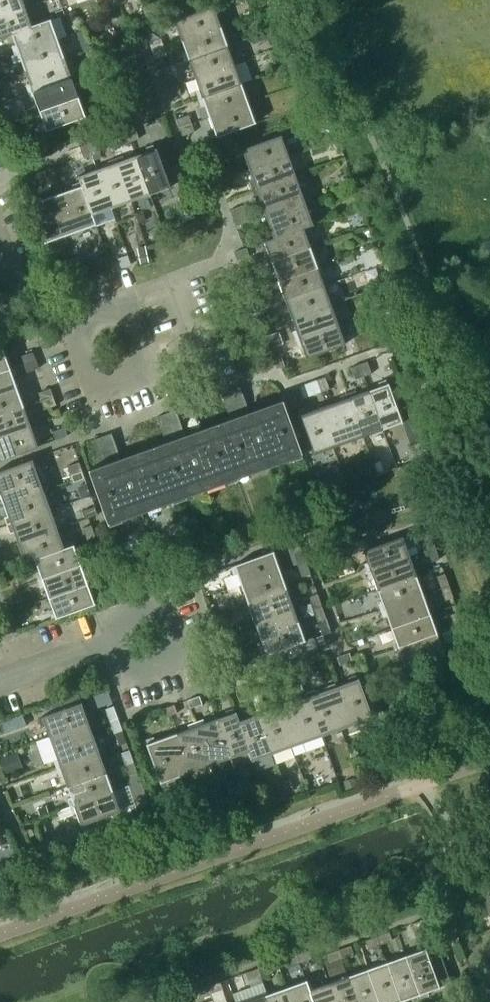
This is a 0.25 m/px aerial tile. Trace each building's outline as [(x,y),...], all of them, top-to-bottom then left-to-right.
[(25,6),(23,0),(0,0),(0,14),(25,6)] [(173,0),(169,0),(163,2),(167,12),(176,8),(173,0)] [(144,7),(148,17),(157,14),(152,4),(144,7)] [(181,40),(222,25),(215,5),(174,20),(174,22),(170,23),(173,30),(177,28),(181,40)] [(31,25),(25,6),(0,14),(0,37),(10,33),(10,32),(32,25),(31,25)] [(51,18),(31,25),(32,25),(10,32),(10,33),(14,44),(11,45),(14,54),(58,38),(51,18)] [(185,61),(229,44),(222,25),(181,40),(185,51),(182,53),(185,61)] [(267,34),(270,45),(282,41),(278,30),(267,34)] [(65,57),(58,38),(14,54),(17,62),(20,61),(24,72),(65,57)] [(149,43),(153,51),(165,47),(161,38),(149,43)] [(195,79),(236,64),(229,44),(185,61),(188,68),(191,67),(195,79)] [(153,51),(156,60),(168,55),(165,47),(153,51)] [(72,76),(65,57),(24,72),(28,83),(25,85),(27,92),(72,76)] [(198,99),(243,83),(236,64),(195,79),(199,89),(195,90),(198,99)] [(79,96),(72,76),(27,92),(30,100),(34,99),(38,111),(79,96)] [(163,80),(166,88),(178,84),(175,76),(163,80)] [(209,117),(250,102),(243,83),(198,99),(201,107),(204,105),(209,117)] [(166,88),(169,97),(181,93),(178,84),(166,88)] [(86,116),(79,96),(38,111),(42,122),(39,123),(41,130),(44,129),(45,130),(86,116)] [(257,122),(250,102),(209,117),(213,128),(209,130),(212,137),(216,136),(216,137),(257,122)] [(5,109),(0,111),(0,117),(2,123),(10,121),(5,109)] [(177,118),(180,127),(192,123),(188,114),(177,118)] [(180,127),(183,136),(195,132),(192,123),(180,127)] [(135,126),(127,129),(131,141),(139,138),(135,126)] [(11,142),(17,140),(13,128),(5,131),(9,143),(11,142)] [(127,129),(118,132),(123,144),(131,141),(127,129)] [(246,156),(250,168),(290,153),(283,133),(243,148),(244,149),(240,150),(243,158),(246,156)] [(92,155),(101,152),(97,140),(88,143),(92,155)] [(80,146),(83,156),(84,158),(92,155),(88,143),(80,146)] [(148,150),(136,154),(151,193),(171,186),(157,147),(155,147),(154,143),(147,146),(148,150)] [(297,173),(290,153),(250,168),(255,180),(251,181),(254,188),(297,173)] [(123,154),(116,157),(131,200),(151,193),(136,154),(125,158),(123,154)] [(109,164),(98,168),(112,207),(131,200),(116,157),(107,160),(109,164)] [(49,182),(58,178),(53,166),(45,169),(49,182)] [(218,171),(221,179),(233,175),(230,166),(218,171)] [(77,175),(79,181),(80,180),(92,215),(93,214),(112,207),(98,168),(87,171),(86,168),(77,171),(79,175),(77,175)] [(45,169),(36,173),(40,185),(49,182),(45,169)] [(308,203),(297,173),(254,188),(256,197),(260,195),(264,206),(284,199),(288,210),(308,203)] [(221,179),(224,188),(236,183),(233,175),(221,179)] [(69,211),(57,215),(65,235),(96,224),(93,214),(92,215),(80,180),(79,181),(71,184),(72,187),(62,191),(69,211)] [(45,242),(65,235),(57,215),(69,211),(62,191),(39,199),(38,196),(30,198),(32,201),(30,202),(45,242)] [(315,224),(308,203),(288,210),(284,199),(264,206),(273,229),(268,230),(271,238),(271,239),(305,227),(306,227),(315,224)] [(247,214),(244,206),(232,211),(235,218),(247,214)] [(192,208),(179,213),(183,222),(196,218),(192,208)] [(146,220),(144,213),(137,215),(140,222),(146,220)] [(250,221),(247,214),(235,218),(238,226),(250,221)] [(312,246),(306,227),(305,227),(271,239),(271,238),(265,240),(269,252),(265,253),(268,261),(312,246)] [(138,247),(141,262),(149,261),(146,246),(138,247)] [(236,251),(239,259),(251,254),(248,246),(236,251)] [(319,264),(312,246),(268,261),(272,270),(275,269),(279,279),(319,264)] [(131,263),(127,253),(122,255),(119,261),(121,267),(131,263)] [(105,257),(95,261),(99,273),(110,269),(105,257)] [(326,284),(319,264),(279,279),(283,290),(279,291),(282,300),(326,284)] [(257,287),(253,275),(245,278),(250,290),(257,287)] [(332,304),(326,284),(282,300),(285,308),(288,307),(293,318),(332,304)] [(273,304),(269,292),(253,297),(257,310),(273,304)] [(339,322),(332,304),(293,318),(297,330),(293,331),(295,338),(339,322)] [(271,325),(267,314),(260,317),(264,328),(271,325)] [(346,343),(339,322),(295,338),(298,346),(302,345),(307,358),(346,343)] [(279,344),(274,332),(266,335),(270,347),(279,344)] [(10,367),(6,356),(9,355),(6,348),(4,349),(3,348),(0,349),(0,371),(10,367)] [(36,358),(32,349),(20,354),(23,362),(36,358)] [(273,356),(275,362),(278,369),(286,366),(281,353),(273,356)] [(23,362),(26,371),(39,366),(36,358),(23,362)] [(365,377),(373,375),(368,361),(360,364),(365,377)] [(360,364),(352,367),(356,380),(365,377),(360,364)] [(20,385),(17,376),(14,377),(10,367),(0,371),(0,392),(20,385)] [(323,392),(331,389),(326,376),(318,379),(323,392)] [(301,385),(306,398),(323,392),(318,379),(301,385)] [(381,386),(370,390),(384,429),(404,422),(389,382),(388,380),(379,382),(381,386)] [(24,406),(20,395),(23,393),(20,385),(0,392),(0,415),(24,406)] [(284,398),(257,407),(251,410),(242,385),(223,392),(231,416),(217,421),(237,477),(303,453),(284,398)] [(298,401),(306,398),(301,385),(293,388),(298,401)] [(53,395),(50,386),(37,391),(39,399),(53,395)] [(357,390),(350,393),(365,436),(384,429),(370,390),(359,394),(357,390)] [(334,447),(365,436),(350,393),(340,397),(341,399),(332,403),(339,423),(327,427),(334,447)] [(39,399),(42,407),(55,403),(53,395),(39,399)] [(327,427),(339,423),(332,403),(309,411),(308,408),(300,411),(301,414),(300,415),(314,454),(334,447),(327,427)] [(34,423),(31,415),(28,416),(24,406),(0,415),(0,436),(34,423)] [(237,477),(217,421),(186,433),(177,408),(158,415),(167,440),(153,445),(173,500),(237,477)] [(34,423),(0,436),(0,459),(38,446),(34,432),(37,431),(34,423)] [(54,439),(67,435),(64,426),(51,431),(54,439)] [(108,523),(173,500),(153,445),(121,457),(112,432),(94,439),(103,463),(89,468),(108,523)] [(45,489),(33,458),(0,470),(0,489),(1,492),(21,485),(25,496),(45,489)] [(66,466),(69,474),(82,469),(78,461),(66,466)] [(85,478),(82,469),(69,474),(72,483),(85,478)] [(91,494),(86,483),(77,486),(81,497),(91,494)] [(5,515),(8,524),(52,508),(45,489),(25,496),(21,485),(1,492),(9,514),(5,515)] [(84,518),(88,517),(98,513),(95,505),(81,510),(84,518)] [(52,508),(8,524),(10,531),(14,530),(19,541),(59,527),(52,508)] [(86,539),(95,535),(90,523),(81,527),(86,539)] [(65,547),(65,546),(66,546),(59,527),(19,541),(23,552),(18,554),(21,561),(25,560),(26,562),(33,559),(65,547)] [(436,546),(432,534),(424,536),(428,549),(436,546)] [(368,570),(411,555),(404,535),(364,549),(368,561),(365,562),(368,570)] [(72,543),(66,546),(65,546),(65,547),(33,559),(34,559),(38,571),(34,572),(37,580),(80,564),(72,543)] [(102,556),(98,544),(89,548),(93,559),(102,556)] [(428,549),(432,561),(441,558),(436,546),(428,549)] [(312,572),(303,548),(295,551),(303,575),(312,572)] [(242,583),(282,569),(275,549),(235,564),(235,565),(232,566),(234,574),(238,572),(242,583)] [(299,563),(295,551),(281,556),(285,568),(299,563)] [(334,561),(331,553),(319,557),(322,565),(334,561)] [(418,574),(411,555),(368,570),(371,578),(374,577),(378,589),(418,574)] [(93,559),(97,571),(106,568),(102,556),(93,559)] [(86,582),(80,564),(37,580),(40,587),(43,586),(47,597),(86,582)] [(245,604),(289,588),(282,569),(242,583),(246,595),(242,596),(245,604)] [(450,585),(446,573),(438,576),(442,588),(450,585)] [(425,594),(418,574),(378,589),(383,601),(379,602),(382,609),(425,594)] [(86,582),(47,597),(52,609),(48,611),(51,618),(54,617),(55,619),(94,604),(86,582)] [(455,597),(450,585),(442,588),(446,600),(455,597)] [(100,591),(103,601),(117,596),(113,586),(100,591)] [(279,626),(299,619),(289,588),(245,604),(248,612),(252,611),(255,622),(275,615),(279,626)] [(319,619),(327,616),(319,592),(310,595),(319,619)] [(432,613),(425,594),(382,609),(385,619),(388,617),(392,627),(432,613)] [(463,623),(459,610),(451,613),(456,625),(463,623)] [(439,632),(432,613),(392,627),(396,640),(393,641),(395,648),(439,632)] [(279,626),(275,615),(255,622),(263,644),(259,645),(262,654),(267,652),(267,653),(265,654),(270,667),(281,663),(319,646),(315,636),(306,639),(299,619),(279,626)] [(468,635),(463,623),(456,625),(460,638),(468,635)] [(446,652),(439,632),(395,648),(399,657),(402,656),(406,667),(446,652)] [(353,660),(352,657),(350,652),(338,656),(340,664),(353,660)] [(311,666),(286,675),(289,682),(314,674),(311,666)] [(453,680),(463,677),(460,669),(450,672),(453,680)] [(334,708),(342,728),(373,717),(372,717),(368,703),(378,699),(371,679),(360,683),(358,677),(357,678),(355,674),(347,677),(349,680),(338,684),(346,704),(334,708)] [(265,692),(262,684),(238,692),(240,700),(265,692)] [(313,689),(307,691),(322,735),(342,728),(334,708),(346,704),(338,684),(315,692),(313,689)] [(226,686),(217,689),(221,701),(231,697),(226,686)] [(292,746),(322,735),(307,691),(298,694),(299,698),(288,701),(296,721),(284,726),(292,746)] [(200,695),(187,699),(190,707),(203,703),(200,695)] [(264,707),(257,710),(272,753),(292,746),(284,726),(296,721),(288,701),(265,710),(264,707)] [(72,740),(93,732),(82,702),(42,716),(42,717),(39,718),(41,726),(45,725),(49,736),(68,729),(72,740)] [(173,704),(162,708),(165,716),(176,712),(173,704)] [(118,718),(113,706),(105,708),(109,721),(118,718)] [(228,714),(216,718),(230,758),(249,751),(238,720),(239,719),(234,707),(226,710),(228,714)] [(252,761),(272,753),(257,710),(248,713),(249,716),(239,719),(238,720),(249,751),(252,761)] [(146,714),(134,718),(137,726),(149,722),(146,714)] [(122,730),(118,718),(109,721),(114,733),(122,730)] [(203,719),(195,722),(210,765),(230,758),(216,718),(205,722),(203,719)] [(180,776),(210,765),(195,722),(187,724),(188,728),(177,732),(184,752),(173,756),(180,776)] [(107,727),(96,731),(99,737),(109,733),(107,727)] [(56,767),(99,751),(93,732),(72,740),(68,729),(49,736),(57,759),(53,760),(56,767)] [(160,783),(180,776),(173,756),(184,752),(177,732),(154,740),(153,737),(145,740),(160,783)] [(133,762),(129,750),(121,753),(125,765),(133,762)] [(66,785),(106,771),(99,751),(56,767),(59,776),(63,774),(66,785)] [(0,758),(0,761),(5,774),(19,769),(13,753),(0,758)] [(138,774),(133,762),(125,765),(130,777),(138,774)] [(57,811),(113,790),(106,771),(66,785),(71,797),(55,803),(57,811)] [(334,771),(318,777),(322,786),(337,780),(334,771)] [(354,777),(344,781),(346,788),(357,785),(354,777)] [(250,778),(239,781),(245,797),(256,793),(250,778)] [(289,778),(283,781),(286,791),(293,789),(289,778)] [(140,781),(113,790),(121,811),(82,825),(87,839),(153,815),(140,781)] [(232,802),(245,797),(240,783),(227,788),(232,802)] [(61,819),(73,815),(77,813),(81,825),(82,825),(121,811),(113,790),(57,811),(61,819)] [(218,805),(212,790),(198,797),(204,811),(218,805)] [(0,864),(0,884),(21,876),(15,858),(0,864)] [(412,925),(416,937),(433,931),(429,919),(412,925)] [(390,933),(365,941),(368,949),(392,941),(390,933)] [(351,947),(327,956),(330,963),(353,955),(351,947)] [(406,954),(422,997),(429,995),(428,991),(451,983),(440,954),(429,957),(426,947),(406,954)] [(309,951),(285,959),(288,967),(312,959),(309,951)] [(387,961),(401,1001),(412,997),(413,1001),(422,997),(406,954),(387,961)] [(380,1001),(398,1001),(401,1001),(387,961),(368,968),(380,1001)] [(271,964),(246,974),(249,981),(274,972),(271,964)] [(358,1001),(380,1001),(368,968),(349,975),(358,1001)] [(336,1001),(358,1001),(349,975),(329,982),(336,1001)] [(309,989),(310,989),(306,979),(286,986),(292,1001),(314,1001),(309,989)] [(222,982),(197,991),(200,999),(225,990),(222,982)] [(310,989),(309,989),(314,1001),(336,1001),(329,982),(310,989)] [(286,986),(267,993),(270,1001),(292,1001),(286,986)] [(479,992),(474,1001),(489,1001),(489,997),(479,992)] [(267,993),(242,1001),(270,1001),(267,993)]
